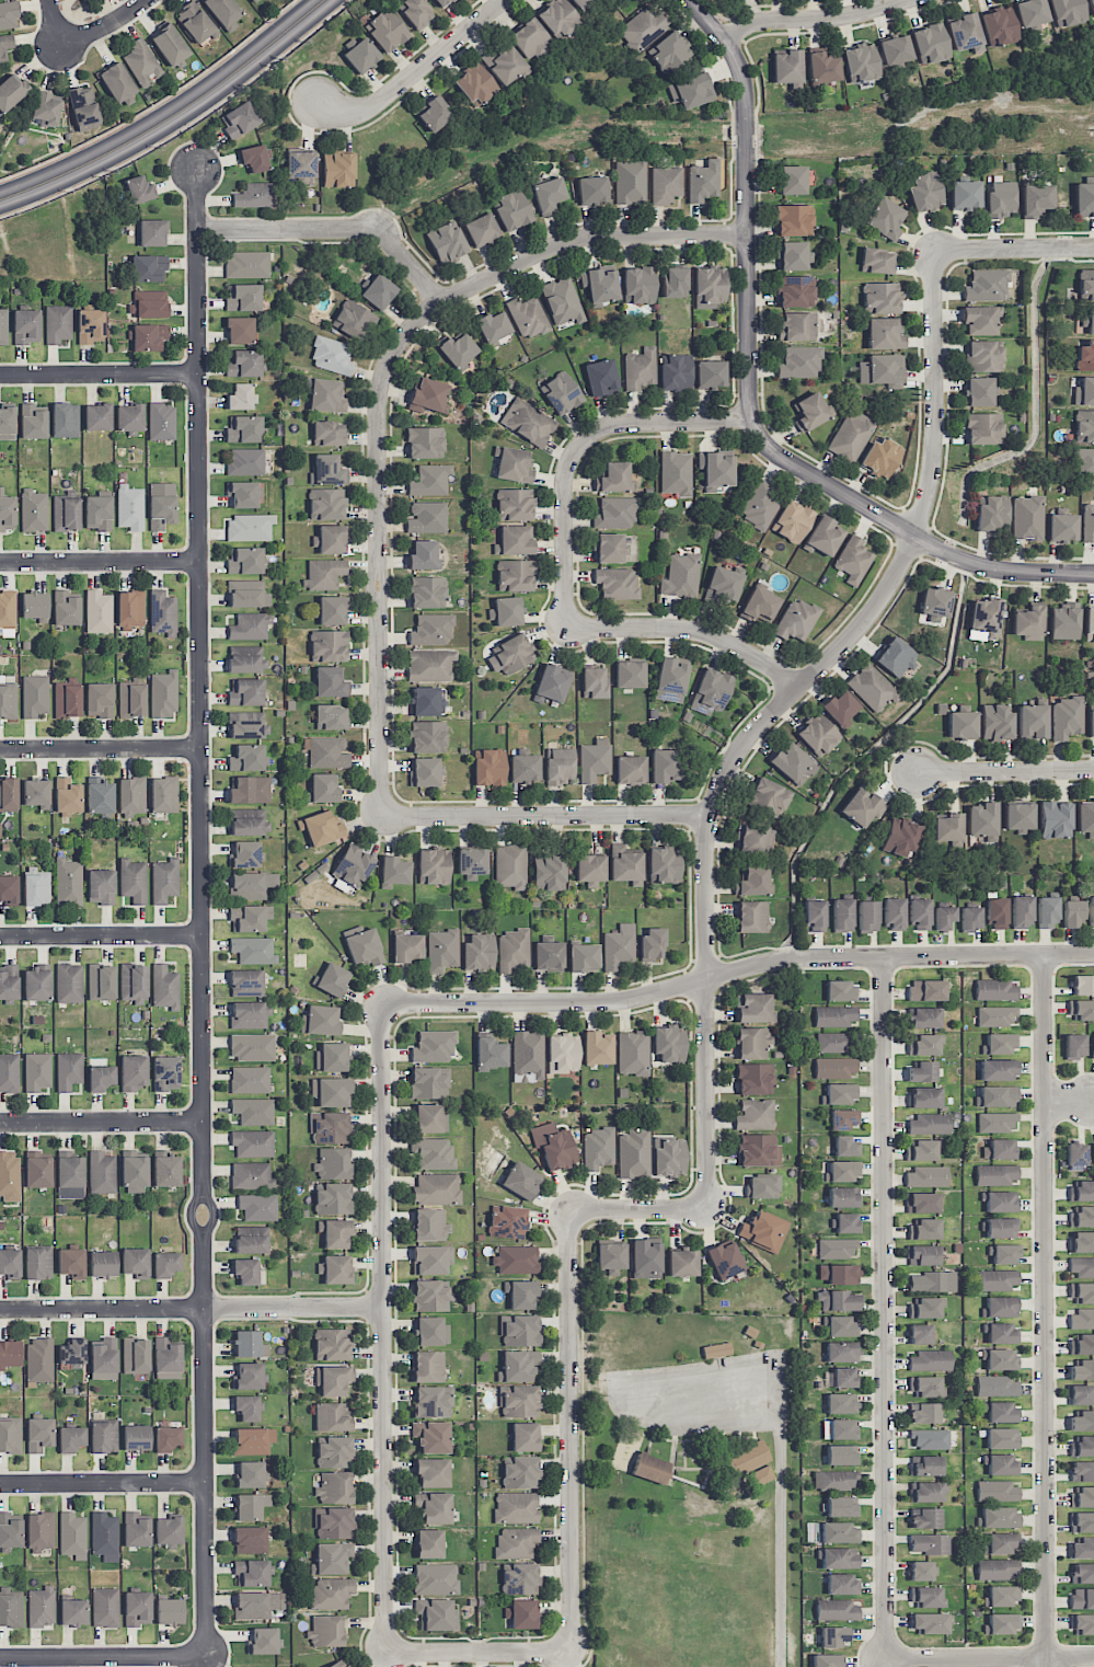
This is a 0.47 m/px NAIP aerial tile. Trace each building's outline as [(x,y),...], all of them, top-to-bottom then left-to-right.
[(238,25),(234,21),(243,13),(232,0),(200,0),(228,34),(238,25)] [(396,6),(417,31),(435,16),(422,0),(403,0),(396,6)] [(442,9),(453,0),(434,0),(442,9)] [(580,21),(563,0),(551,0),(534,14),(556,40),(580,21)] [(578,10),(593,0),(571,0),(578,10)] [(1043,0),(1025,0),(1014,3),(1021,28),(1048,21),(1043,0)] [(1081,0),(1049,0),(1056,28),(1086,21),(1081,0)] [(174,15),(195,45),(215,31),(195,1),(174,15)] [(18,28),(17,2),(0,2),(0,29),(18,28)] [(669,24),(649,2),(616,32),(637,54),(669,24)] [(1010,6),(980,12),(987,47),(1017,41),(1010,6)] [(363,25),(384,54),(409,36),(388,7),(363,25)] [(971,47),(973,53),(983,50),(974,11),(959,15),(959,17),(946,20),(953,51),(971,47)] [(507,36),(526,59),(533,53),(537,59),(554,44),(531,17),(507,36)] [(920,65),(949,57),(941,22),(911,30),(920,65)] [(149,36),(168,67),(189,55),(170,23),(149,36)] [(665,76),(693,53),(673,29),(645,51),(665,76)] [(7,62),(6,49),(14,48),(12,34),(0,36),(0,63),(7,62)] [(913,59),(906,34),(878,41),(885,66),(913,59)] [(142,89),(153,82),(152,80),(163,74),(141,36),(129,43),(133,50),(122,56),(142,89)] [(381,57),(364,36),(342,54),(359,75),(381,57)] [(880,78),(873,43),(842,48),(849,84),(880,78)] [(529,69),(507,44),(494,57),(487,50),(478,58),(504,86),(519,72),(522,75),(529,69)] [(801,50),(786,49),(786,53),(773,53),(773,82),(801,83),(801,50)] [(839,81),(838,57),(823,57),(823,51),(808,52),(809,82),(839,81)] [(98,71),(114,104),(123,100),(126,105),(138,100),(119,61),(98,71)] [(471,107),(497,92),(480,62),(453,77),(471,107)] [(666,85),(672,103),(679,101),(682,110),(714,98),(704,71),(666,85)] [(29,92),(14,72),(0,83),(0,114),(29,92)] [(78,132),(101,126),(90,83),(67,89),(78,132)] [(39,124),(56,127),(61,100),(50,98),(51,93),(36,90),(31,117),(40,119),(39,124)] [(415,113),(431,133),(453,115),(437,95),(415,113)] [(260,125),(249,101),(218,115),(229,139),(260,125)] [(249,174),(268,170),(263,144),(237,149),(241,165),(247,164),(249,174)] [(315,151),(287,152),(287,178),(316,177),(315,151)] [(323,187),(345,187),(345,178),(353,178),(354,152),(323,152),(323,187)] [(645,154),(634,155),(634,160),(614,161),(615,204),(646,203),(645,154)] [(718,158),(706,158),(706,165),(688,166),(688,204),(703,203),(703,196),(718,196),(718,158)] [(804,165),(777,166),(778,194),(805,194),(804,165)] [(681,167),(650,168),(651,206),(672,205),(671,196),(682,196),(681,167)] [(943,206),(935,171),(906,177),(915,213),(943,206)] [(124,180),(132,205),(156,197),(151,182),(145,184),(142,174),(124,180)] [(552,203),(566,198),(560,176),(532,184),(541,217),(555,213),(552,203)] [(606,176),(578,177),(579,203),(607,202),(606,176)] [(979,208),(979,181),(950,181),(950,208),(979,208)] [(987,219),(1005,219),(1005,213),(1014,212),(1014,181),(987,181),(987,219)] [(273,206),(273,182),(246,183),(246,193),(233,193),(233,207),(273,206)] [(1075,183),(1075,217),(1093,216),(1093,183),(1075,183)] [(1052,185),(1022,185),(1022,219),(1037,218),(1037,209),(1052,208),(1052,185)] [(491,200),(506,233),(534,220),(518,187),(491,200)] [(902,228),(898,227),(906,210),(877,197),(864,225),(896,241),(902,228)] [(811,236),(812,205),(776,205),(776,235),(811,236)] [(500,236),(490,212),(463,223),(473,247),(500,236)] [(140,246),(165,246),(165,220),(140,220),(140,246)] [(469,252),(454,221),(426,234),(441,265),(469,252)] [(806,242),(779,241),(779,270),(806,270),(806,262),(812,262),(812,251),(806,251),(806,242)] [(893,249),(862,248),(861,272),(891,274),(893,249)] [(269,252),(225,253),(225,277),(269,276),(269,252)] [(165,255),(132,255),(132,282),(166,281),(165,255)] [(654,303),(654,268),(624,267),(623,303),(654,303)] [(687,297),(686,267),(663,267),(663,297),(687,297)] [(725,300),(725,267),(694,267),(694,309),(716,309),(716,300),(725,300)] [(579,271),(581,287),(588,286),(591,308),(602,307),(601,302),(618,300),(615,270),(601,272),(600,269),(579,271)] [(964,300),(1006,299),(1005,269),(970,270),(970,285),(964,285),(964,300)] [(1079,269),(1079,294),(1088,294),(1088,300),(1093,301),(1093,269),(1079,269)] [(383,311),(398,287),(375,273),(359,297),(383,311)] [(554,326),(574,319),(576,324),(585,320),(569,275),(540,286),(554,326)] [(813,307),(814,277),(779,275),(778,306),(813,307)] [(899,313),(899,282),(863,283),(864,313),(899,313)] [(260,284),(226,284),(227,310),(260,310),(260,284)] [(167,316),(167,290),(133,291),(133,304),(128,304),(128,317),(167,316)] [(505,302),(521,340),(549,328),(535,295),(519,302),(517,297),(505,302)] [(359,343),(376,318),(347,298),(330,324),(359,343)] [(45,344),(60,345),(60,339),(71,339),(72,306),(46,305),(45,344)] [(1001,306),(963,307),(963,336),(995,335),(995,317),(1002,317),(1001,306)] [(40,343),(39,309),(13,310),(13,344),(40,343)] [(103,309),(77,309),(78,343),(104,343),(103,309)] [(474,319),(486,344),(512,332),(502,311),(489,317),(487,313),(474,319)] [(815,312),(783,312),(784,322),(778,322),(779,339),(816,339),(815,312)] [(226,343),(253,343),(252,317),(226,317),(226,343)] [(897,317),(867,318),(868,349),(905,348),(904,334),(897,335),(897,317)] [(132,325),(132,351),(161,351),(161,339),(167,339),(168,325),(132,325)] [(456,371),(480,354),(464,332),(451,341),(447,335),(436,343),(456,371)] [(349,377),(354,363),(347,361),(352,346),(318,335),(309,364),(349,377)] [(1085,339),(1085,346),(1076,346),(1076,370),(1093,371),(1093,340),(1085,339)] [(994,341),(965,341),(966,372),(1002,371),(1002,347),(994,347),(994,341)] [(654,345),(642,346),(642,353),(624,354),(625,391),(641,391),(640,384),(656,384),(654,345)] [(783,347),(783,363),(777,363),(777,378),(820,377),(819,346),(783,347)] [(261,375),(260,350),(233,351),(233,362),(225,362),(226,377),(261,375)] [(691,354),(666,355),(666,362),(660,363),(661,391),(691,390),(691,354)] [(887,384),(887,388),(901,389),(903,355),(868,354),(868,361),(859,361),(859,383),(887,384)] [(584,364),(591,397),(619,392),(612,358),(584,364)] [(697,361),(697,388),(725,387),(725,361),(697,361)] [(583,402),(566,370),(541,383),(558,416),(583,402)] [(1080,376),(1080,386),(1073,386),(1073,405),(1093,405),(1093,377),(1080,376)] [(407,410),(422,413),(423,409),(447,414),(449,404),(444,403),(447,383),(418,377),(415,390),(411,389),(407,410)] [(996,377),(966,378),(966,406),(992,406),(992,395),(996,395),(996,377)] [(346,413),(348,398),(342,398),(344,381),(308,378),(307,388),(311,388),(309,409),(346,413)] [(255,409),(255,394),(252,394),(252,383),(233,383),(233,394),(226,394),(226,409),(255,409)] [(792,403),(800,417),(794,420),(801,433),(829,417),(815,391),(792,403)] [(499,423),(541,448),(557,421),(515,396),(499,423)] [(47,411),(34,411),(34,403),(21,403),(20,438),(46,438),(47,411)] [(79,436),(78,403),(52,404),(52,437),(79,436)] [(148,440),(175,440),(175,404),(149,403),(148,440)] [(111,430),(111,404),(85,404),(85,430),(111,430)] [(117,404),(116,431),(127,431),(127,433),(143,434),(143,405),(117,404)] [(14,439),(15,408),(0,408),(0,439),(14,439)] [(852,464),(876,424),(850,408),(826,448),(852,464)] [(1075,411),(1075,442),(1093,442),(1093,411),(1075,411)] [(966,444),(1002,444),(1002,413),(966,413),(966,444)] [(261,442),(261,416),(227,416),(227,442),(261,442)] [(345,445),(345,421),(313,422),(313,445),(345,445)] [(443,458),(443,428),(407,427),(407,458),(443,458)] [(888,479),(902,447),(876,435),(861,467),(888,479)] [(530,452),(495,445),(493,456),(498,457),(494,477),(532,484),(534,469),(527,468),(530,452)] [(264,474),(264,448),(228,449),(228,474),(264,474)] [(1074,448),(1074,474),(1093,475),(1093,448),(1074,448)] [(691,453),(661,452),(660,492),(679,492),(678,497),(690,497),(691,453)] [(704,468),(704,486),(733,486),(733,455),(720,455),(720,452),(698,452),(698,468),(704,468)] [(312,454),(312,484),(348,483),(348,468),(337,469),(337,454),(312,454)] [(630,491),(629,462),(604,462),(605,477),(594,477),(594,492),(630,491)] [(446,495),(446,474),(452,474),(452,465),(418,465),(418,480),(408,480),(408,495),(446,495)] [(767,530),(782,497),(770,491),(773,484),(757,477),(739,517),(767,530)] [(232,508),(257,508),(257,481),(226,482),(226,496),(232,496),(232,508)] [(118,527),(129,526),(129,531),(144,531),(143,488),(127,488),(127,483),(117,483),(118,527)] [(175,483),(149,483),(150,531),(165,531),(164,524),(176,524),(175,483)] [(3,497),(3,487),(0,487),(0,531),(16,530),(14,497),(3,497)] [(47,531),(47,493),(31,493),(31,487),(21,488),(21,531),(47,531)] [(344,488),(309,489),(309,520),(345,519),(344,488)] [(532,489),(496,490),(497,520),(533,520),(532,489)] [(1008,496),(983,495),(983,504),(976,504),(976,529),(1007,530),(1008,496)] [(79,496),(53,497),(53,531),(80,530),(79,496)] [(111,496),(85,497),(86,530),(111,529),(111,496)] [(1043,496),(1014,496),(1012,539),(1042,540),(1043,496)] [(638,497),(599,498),(600,514),(593,514),(593,527),(633,526),(633,510),(638,509),(638,497)] [(770,530),(798,545),(815,513),(787,498),(770,530)] [(446,503),(410,502),(410,517),(406,517),(406,532),(445,533),(446,503)] [(1082,504),(1082,542),(1093,542),(1093,505),(1082,504)] [(1076,514),(1048,514),(1048,542),(1066,543),(1066,540),(1076,540),(1076,514)] [(227,515),(227,540),(270,540),(271,523),(275,523),(275,516),(227,515)] [(812,553),(814,550),(831,557),(844,528),(818,516),(803,549),(812,553)] [(315,554),(346,553),(345,525),(318,526),(319,535),(314,536),(315,554)] [(493,554),(533,555),(533,539),(529,539),(529,526),(500,525),(499,544),(494,544),(493,554)] [(594,534),(594,563),(623,563),(623,555),(626,555),(626,533),(594,534)] [(834,567),(848,573),(844,582),(857,588),(873,553),(860,547),(863,540),(849,533),(834,567)] [(408,569),(438,569),(438,540),(412,541),(413,554),(408,554),(408,569)] [(262,573),(262,547),(228,548),(228,574),(262,573)] [(670,552),(667,579),(660,578),(659,594),(696,598),(700,555),(670,552)] [(347,560),(308,560),(307,579),(303,579),(303,589),(337,590),(337,575),(346,575),(347,560)] [(532,560),(497,561),(498,591),(533,590),(532,560)] [(735,601),(743,575),(713,566),(705,591),(735,601)] [(637,599),(637,569),(594,568),(594,583),(601,583),(601,599),(637,599)] [(445,576),(409,577),(410,608),(449,607),(449,595),(445,595),(445,576)] [(270,593),(263,593),(263,580),(228,581),(229,607),(271,606),(270,593)] [(781,598),(754,586),(740,615),(753,621),(756,614),(770,621),(781,598)] [(950,591),(935,588),(934,590),(924,587),(918,619),(944,624),(950,591)] [(86,633),(112,632),(112,594),(101,594),(101,589),(86,589),(86,633)] [(165,589),(149,589),(150,632),(166,632),(166,637),(177,637),(176,596),(165,596),(165,589)] [(54,625),(80,625),(80,597),(69,597),(69,590),(53,590),(54,625)] [(144,590),(118,591),(118,631),(132,631),(131,627),(145,626),(144,590)] [(0,591),(0,636),(16,636),(15,591),(0,591)] [(48,592),(22,592),(21,618),(37,618),(37,623),(47,623),(48,592)] [(346,596),(319,596),(319,625),(347,624),(346,596)] [(802,643),(820,611),(793,596),(772,633),(785,640),(788,635),(802,643)] [(496,626),(523,625),(522,606),(520,606),(519,597),(494,597),(494,609),(488,609),(488,620),(495,620),(496,626)] [(986,632),(985,638),(996,639),(1000,602),(972,598),(968,629),(986,632)] [(1079,604),(1050,604),(1049,639),(1078,640),(1079,604)] [(1022,640),(1042,640),(1042,605),(1028,605),(1027,612),(1013,611),(1012,635),(1023,635),(1022,640)] [(1093,641),(1093,606),(1085,606),(1085,641),(1093,641)] [(228,639),(266,639),(266,624),(271,624),(271,613),(236,613),(236,625),(228,625),(228,639)] [(409,645),(449,644),(449,627),(454,627),(453,614),(415,614),(415,630),(409,630),(409,645)] [(346,630),(310,631),(311,662),(347,661),(346,630)] [(497,642),(501,651),(487,657),(493,672),(504,667),(507,673),(535,660),(523,632),(497,642)] [(909,668),(919,656),(893,635),(873,660),(897,679),(907,666),(909,668)] [(228,672),(267,672),(267,659),(261,659),(261,648),(228,648),(228,672)] [(408,651),(408,680),(450,680),(450,660),(457,660),(457,650),(408,651)] [(653,697),(680,703),(689,661),(662,655),(653,697)] [(615,687),(644,688),(644,662),(616,661),(615,687)] [(846,682),(875,713),(890,699),(894,703),(901,696),(868,661),(846,682)] [(561,703),(571,673),(544,663),(531,700),(542,704),(544,698),(561,703)] [(348,697),(348,681),(342,681),(342,667),(314,666),(313,696),(348,697)] [(583,698),(607,698),(606,667),(582,668),(583,698)] [(689,708),(709,716),(712,708),(720,712),(733,678),(704,667),(689,708)] [(176,669),(167,669),(167,674),(150,674),(150,718),(176,718),(176,669)] [(48,676),(22,676),(23,719),(37,719),(37,713),(48,713),(48,676)] [(263,679),(229,679),(229,705),(263,705),(263,679)] [(16,718),(17,683),(0,682),(0,718),(16,718)] [(112,683),(86,683),(86,718),(112,718),(112,683)] [(145,717),(144,683),(118,683),(118,717),(145,717)] [(80,684),(53,684),(54,717),(81,717),(80,684)] [(412,716),(440,715),(440,712),(445,711),(444,688),(411,688),(412,716)] [(843,730),(851,723),(847,718),(859,706),(842,688),(821,707),(843,730)] [(1083,698),(1053,698),(1052,741),(1067,741),(1068,734),(1082,734),(1083,698)] [(1013,739),(1012,712),(1006,712),(1006,704),(981,704),(981,739),(1013,739)] [(1046,705),(1017,705),(1018,739),(1047,738),(1046,705)] [(345,730),(346,706),(315,706),(315,729),(345,730)] [(264,711),(229,712),(230,738),(269,737),(269,725),(264,725),(264,711)] [(841,737),(817,711),(795,732),(819,758),(841,737)] [(976,712),(948,711),(947,739),(976,739),(976,712)] [(445,721),(409,721),(409,752),(446,752),(445,721)] [(310,737),(309,766),(349,767),(349,752),(345,752),(345,737),(310,737)] [(579,745),(580,784),(595,784),(595,774),(610,774),(610,737),(594,738),(594,745),(579,745)] [(768,761),(799,788),(818,766),(789,742),(780,752),(777,749),(768,761)] [(263,771),(264,745),(236,744),(235,756),(228,756),(228,770),(263,771)] [(574,748),(546,749),(546,784),(566,784),(566,779),(574,779),(574,748)] [(480,749),(480,758),(474,758),(473,785),(504,785),(505,749),(480,749)] [(652,782),(680,782),(680,749),(651,750),(652,782)] [(539,782),(539,755),(510,755),(510,783),(539,782)] [(645,756),(617,756),(616,782),(644,783),(645,756)] [(439,786),(438,758),(410,758),(411,786),(439,786)] [(338,774),(311,773),(311,792),(306,792),(306,802),(337,802),(338,774)] [(81,784),(70,784),(70,777),(56,776),(55,814),(81,814),(81,784)] [(270,776),(234,777),(235,788),(228,788),(228,803),(270,802),(270,776)] [(746,803),(780,819),(793,792),(759,776),(746,803)] [(145,777),(119,778),(119,811),(145,811),(145,777)] [(177,812),(177,777),(151,777),(151,812),(177,812)] [(0,778),(0,811),(18,811),(17,778),(0,778)] [(39,804),(39,810),(49,810),(49,779),(22,780),(23,804),(39,804)] [(113,779),(88,779),(87,812),(112,813),(113,779)] [(862,829),(874,814),(878,817),(887,805),(870,793),(868,796),(857,787),(839,811),(862,829)] [(1077,800),(1078,832),(1088,832),(1088,838),(1093,838),(1093,800),(1077,800)] [(997,835),(996,802),(981,802),(981,806),(968,806),(968,836),(997,835)] [(1071,802),(1041,802),(1040,837),(1071,838),(1071,802)] [(1005,831),(1025,831),(1026,829),(1033,829),(1034,804),(1005,803),(1005,831)] [(265,809),(230,809),(230,835),(270,834),(270,822),(265,822),(265,809)] [(342,822),(334,824),(330,809),(296,820),(299,831),(305,829),(311,847),(347,836),(342,822)] [(934,841),(962,841),(962,814),(933,815),(934,841)] [(921,825),(891,816),(881,851),(904,857),(907,849),(913,851),(921,825)] [(737,853),(765,853),(766,825),(738,824),(737,853)] [(231,867),(259,867),(259,841),(234,841),(235,853),(231,853),(231,867)] [(331,875),(358,890),(375,858),(348,843),(331,875)] [(610,880),(642,880),(641,852),(626,852),(626,843),(610,844),(610,880)] [(526,890),(525,844),(495,845),(496,886),(513,886),(513,891),(526,890)] [(679,883),(680,848),(649,847),(648,882),(679,883)] [(449,849),(418,848),(418,884),(449,884),(449,849)] [(486,848),(458,849),(458,874),(465,874),(465,877),(487,877),(486,848)] [(410,861),(397,861),(397,856),(382,855),(381,888),(392,889),(392,883),(409,884),(410,861)] [(605,856),(576,855),(576,881),(587,881),(587,888),(597,888),(597,881),(604,881),(605,856)] [(56,906),(82,905),(81,861),(65,861),(65,856),(55,856),(56,906)] [(533,856),(534,891),(564,890),(564,856),(533,856)] [(146,862),(128,862),(129,857),(120,857),(119,896),(131,896),(131,905),(146,905),(146,862)] [(168,862),(152,862),(151,905),(166,905),(166,896),(178,896),(178,857),(168,857),(168,862)] [(767,865),(744,865),(745,880),(734,880),(735,895),(773,894),(773,883),(768,883),(767,865)] [(87,870),(88,904),(114,903),(113,870),(87,870)] [(23,873),(23,906),(50,905),(49,872),(23,873)] [(231,898),(265,899),(265,887),(277,887),(278,873),(231,873),(231,898)] [(4,900),(4,905),(17,905),(18,876),(0,875),(0,900),(4,900)] [(1031,896),(1011,896),(1012,928),(1032,927),(1031,896)] [(1006,897),(986,898),(987,929),(1007,929),(1006,897)] [(1037,897),(1037,926),(1058,926),(1057,897),(1037,897)] [(852,898),(832,899),(833,932),(853,932),(852,898)] [(884,898),(884,929),(904,929),(904,898),(884,898)] [(911,930),(930,930),(929,898),(910,899),(911,930)] [(824,900),(804,900),(805,930),(825,930),(824,900)] [(1083,900),(1063,900),(1063,928),(1078,928),(1078,921),(1083,921),(1083,900)] [(737,933),(768,932),(767,901),(736,902),(737,933)] [(878,901),(858,901),(859,932),(878,932),(878,901)] [(230,931),(264,932),(264,919),(272,919),(272,906),(230,906),(230,931)] [(955,907),(935,907),(935,931),(949,931),(949,921),(955,921),(955,907)] [(961,907),(961,929),(980,929),(980,908),(961,907)] [(634,923),(618,923),(618,932),(604,932),(603,971),(618,971),(619,962),(634,962),(634,923)] [(385,962),(373,927),(343,937),(353,965),(369,960),(371,967),(385,962)] [(641,959),(664,960),(664,928),(642,928),(641,959)] [(457,930),(427,930),(428,974),(442,974),(442,966),(458,966),(457,930)] [(529,930),(498,930),(498,970),(528,971),(529,930)] [(462,969),(493,970),(493,934),(468,934),(468,942),(462,942),(462,969)] [(393,935),(393,962),(409,962),(409,959),(422,958),(422,935),(393,935)] [(272,938),(230,937),(229,952),(239,952),(239,963),(277,963),(277,955),(272,955),(272,938)] [(562,942),(535,941),(534,970),(562,970),(562,942)] [(598,944),(569,944),(569,972),(598,972),(598,944)] [(339,999),(352,974),(328,961),(315,986),(339,999)] [(24,1000),(50,1001),(50,964),(34,963),(33,971),(24,970),(24,1000)] [(179,972),(167,972),(167,963),(152,963),(152,1006),(170,1006),(169,1011),(178,1011),(179,972)] [(82,965),(56,964),(55,1002),(82,1003),(82,965)] [(114,964),(88,964),(89,1000),(115,1000),(114,964)] [(18,1000),(18,965),(0,965),(0,999),(18,1000)] [(146,965),(120,965),(120,1000),(134,1000),(134,1005),(146,1005),(146,965)] [(263,970),(231,970),(231,995),(264,995),(263,970)] [(1093,995),(1093,975),(1073,974),(1073,995),(1093,995)] [(857,1001),(857,986),(848,986),(848,981),(827,980),(826,1000),(857,1001)] [(945,1000),(945,980),(908,980),(909,1001),(945,1000)] [(975,1000),(1018,1000),(1018,985),(1010,985),(1010,980),(975,980),(975,1000)] [(737,1023),(775,1022),(775,1012),(770,1012),(770,993),(736,994),(737,1023)] [(1068,1000),(1068,1019),(1093,1019),(1093,1000),(1068,1000)] [(231,1028),(268,1028),(268,1002),(231,1002),(231,1028)] [(338,1006),(309,1005),(309,1014),(301,1014),(300,1033),(337,1035),(338,1006)] [(815,1025),(857,1026),(857,1007),(815,1006),(815,1025)] [(977,1007),(977,1026),(1012,1026),(1012,1016),(1017,1016),(1017,1007),(977,1007)] [(940,1027),(940,1008),(909,1008),(909,1028),(940,1027)] [(653,1053),(660,1053),(660,1062),(684,1062),(684,1026),(653,1026),(653,1053)] [(772,1028),(737,1028),(737,1059),(767,1059),(767,1048),(771,1048),(772,1028)] [(418,1031),(418,1046),(411,1047),(411,1061),(451,1061),(451,1044),(456,1044),(456,1030),(418,1031)] [(612,1034),(599,1035),(599,1030),(583,1031),(584,1065),(613,1064),(612,1034)] [(513,1080),(521,1080),(521,1079),(543,1079),(543,1031),(513,1031),(513,1080)] [(648,1032),(618,1032),(619,1075),(649,1074),(648,1032)] [(848,1033),(817,1032),(816,1052),(848,1053),(848,1033)] [(1018,1033),(986,1033),(986,1053),(1017,1053),(1018,1033)] [(275,1060),(274,1034),(230,1034),(230,1060),(275,1060)] [(578,1035),(547,1034),(547,1072),(578,1072),(578,1035)] [(941,1054),(941,1034),(916,1035),(916,1040),(908,1041),(908,1055),(941,1054)] [(1084,1034),(1065,1035),(1065,1058),(1085,1058),(1084,1034)] [(506,1043),(491,1043),(491,1037),(477,1037),(476,1068),(506,1069),(506,1043)] [(346,1071),(346,1043),(317,1042),(317,1071),(346,1071)] [(19,1091),(18,1053),(0,1054),(0,1092),(19,1091)] [(51,1087),(51,1053),(24,1054),(25,1092),(40,1092),(40,1087),(51,1087)] [(57,1092),(70,1092),(70,1083),(83,1083),(82,1053),(56,1053),(57,1092)] [(147,1085),(147,1055),(120,1056),(121,1092),(139,1091),(139,1085),(147,1085)] [(179,1057),(153,1056),(152,1090),(179,1090),(179,1057)] [(857,1058),(815,1058),(815,1076),(857,1076),(857,1058)] [(936,1081),(935,1060),(916,1061),(916,1066),(908,1066),(908,1082),(936,1081)] [(980,1080),(1017,1079),(1016,1060),(980,1060),(980,1080)] [(773,1094),(773,1064),(737,1064),(737,1094),(773,1094)] [(104,1092),(104,1085),(115,1085),(115,1066),(89,1065),(89,1092),(104,1092)] [(269,1067),(230,1067),(231,1093),(269,1093),(269,1067)] [(410,1098),(448,1098),(447,1067),(410,1068),(410,1098)] [(317,1107),(351,1106),(351,1078),(311,1078),(311,1097),(317,1097),(317,1107)] [(857,1084),(826,1083),(826,1095),(821,1095),(821,1103),(857,1104),(857,1084)] [(1017,1086),(980,1086),(980,1095),(975,1095),(975,1106),(1016,1107),(1017,1086)] [(940,1087),(909,1087),(909,1108),(940,1107),(940,1087)] [(230,1099),(230,1114),(240,1113),(240,1125),(273,1124),(273,1099),(230,1099)] [(773,1099),(741,1099),(741,1114),(734,1114),(734,1130),(774,1129),(773,1099)] [(441,1104),(414,1104),(415,1133),(447,1132),(447,1112),(441,1112),(441,1104)] [(829,1110),(830,1130),(849,1130),(849,1124),(858,1124),(857,1109),(829,1110)] [(311,1144),(348,1143),(348,1112),(311,1112),(311,1144)] [(1018,1112),(978,1113),(978,1132),(1013,1132),(1012,1121),(1018,1121),(1018,1112)] [(915,1113),(915,1120),(908,1120),(908,1133),(950,1134),(951,1114),(915,1113)] [(529,1128),(534,1149),(541,1147),(548,1172),(577,1164),(568,1128),(557,1131),(554,1121),(529,1128)] [(649,1123),(628,1123),(628,1134),(618,1134),(619,1178),(650,1178),(649,1123)] [(614,1129),(583,1129),(583,1171),(598,1171),(598,1164),(614,1164),(614,1129)] [(273,1131),(230,1131),(230,1146),(235,1146),(235,1157),(273,1157),(273,1131)] [(738,1135),(739,1166),(780,1165),(780,1145),(775,1145),(775,1134),(738,1135)] [(834,1156),(858,1156),(858,1142),(849,1142),(849,1136),(834,1135),(834,1156)] [(685,1175),(684,1136),(653,1137),(654,1175),(685,1175)] [(452,1138),(410,1139),(410,1154),(416,1154),(417,1170),(452,1169),(452,1138)] [(1016,1158),(1016,1139),(989,1140),(989,1147),(982,1147),(983,1159),(1016,1158)] [(936,1161),(936,1140),(907,1140),(907,1160),(936,1161)] [(1067,1170),(1085,1170),(1085,1143),(1067,1143),(1067,1170)] [(348,1179),(348,1147),(318,1148),(319,1163),(315,1163),(315,1179),(348,1179)] [(180,1156),(169,1156),(170,1150),(154,1149),(154,1186),(179,1186),(180,1156)] [(0,1151),(0,1195),(3,1195),(3,1201),(18,1201),(19,1151),(0,1151)] [(51,1187),(52,1151),(26,1151),(26,1187),(51,1187)] [(83,1157),(71,1157),(71,1151),(58,1151),(58,1199),(83,1198),(83,1157)] [(116,1193),(115,1155),(104,1156),(104,1151),(89,1151),(90,1194),(116,1193)] [(146,1152),(122,1152),(123,1193),(147,1192),(146,1152)] [(500,1185),(529,1202),(543,1177),(514,1160),(500,1185)] [(860,1161),(827,1161),(827,1181),(860,1180),(860,1161)] [(269,1163),(232,1162),(231,1188),(275,1188),(275,1178),(269,1178),(269,1163)] [(976,1165),(976,1184),(1018,1183),(1018,1165),(976,1165)] [(906,1167),(906,1186),(948,1186),(948,1168),(906,1167)] [(417,1174),(417,1186),(412,1186),(412,1204),(459,1203),(459,1174),(417,1174)] [(778,1198),(779,1174),(748,1174),(747,1198),(778,1198)] [(1077,1180),(1077,1186),(1069,1186),(1069,1201),(1093,1201),(1093,1180),(1077,1180)] [(351,1214),(350,1183),(322,1183),(322,1190),(314,1190),(315,1215),(351,1214)] [(850,1187),(829,1187),(828,1207),(860,1207),(860,1195),(850,1195),(850,1187)] [(985,1212),(1016,1212),(1016,1191),(985,1191),(985,1212)] [(939,1212),(939,1192),(906,1193),(906,1213),(939,1212)] [(277,1221),(276,1195),(237,1195),(238,1209),(243,1209),(244,1221),(277,1221)] [(1093,1227),(1093,1206),(1071,1205),(1071,1226),(1093,1227)] [(489,1237),(524,1239),(525,1207),(499,1206),(499,1212),(490,1211),(489,1237)] [(444,1209),(413,1209),(413,1241),(448,1240),(448,1224),(444,1224),(444,1209)] [(736,1237),(777,1253),(789,1222),(755,1209),(749,1224),(742,1221),(736,1237)] [(859,1233),(859,1213),(835,1213),(835,1233),(859,1233)] [(940,1219),(910,1218),(910,1239),(940,1239),(940,1219)] [(1017,1218),(986,1218),(986,1238),(1017,1238),(1017,1218)] [(350,1219),(317,1220),(318,1232),(323,1231),(324,1249),(351,1248),(350,1219)] [(1071,1232),(1071,1252),(1093,1253),(1093,1232),(1071,1232)] [(235,1253),(267,1253),(267,1236),(235,1235),(235,1253)] [(858,1239),(818,1239),(818,1258),(853,1258),(852,1248),(858,1247),(858,1239)] [(660,1278),(660,1240),(632,1240),(632,1278),(660,1278)] [(718,1280),(744,1269),(731,1240),(706,1251),(718,1280)] [(597,1270),(625,1269),(625,1243),(597,1243),(597,1270)] [(1019,1264),(1019,1244),(992,1245),(993,1264),(1019,1264)] [(538,1273),(537,1245),(497,1246),(498,1256),(492,1256),(492,1266),(498,1266),(498,1274),(538,1273)] [(939,1245),(908,1245),(908,1265),(938,1265),(939,1245)] [(453,1246),(412,1246),(413,1275),(446,1274),(446,1265),(453,1265),(453,1246)] [(26,1279),(52,1279),(51,1247),(25,1248),(26,1279)] [(122,1273),(134,1272),(135,1278),(148,1278),(148,1248),(122,1249),(122,1273)] [(0,1249),(0,1273),(6,1273),(6,1279),(20,1279),(20,1249),(0,1249)] [(84,1249),(58,1249),(57,1273),(70,1273),(70,1279),(84,1280),(84,1249)] [(697,1276),(697,1250),(669,1249),(668,1276),(697,1276)] [(116,1252),(90,1252),(90,1277),(116,1278),(116,1252)] [(180,1252),(154,1253),(155,1279),(170,1279),(169,1271),(180,1271),(180,1252)] [(324,1284),(351,1284),(351,1255),(324,1256),(324,1263),(317,1263),(317,1274),(324,1274),(324,1284)] [(1068,1275),(1093,1275),(1093,1257),(1069,1257),(1068,1275)] [(257,1259),(231,1260),(231,1274),(238,1274),(239,1285),(264,1285),(264,1269),(257,1269),(257,1259)] [(818,1264),(819,1279),(827,1279),(828,1284),(858,1284),(857,1264),(818,1264)] [(1018,1289),(1018,1270),(977,1271),(977,1289),(1018,1289)] [(910,1272),(910,1292),(956,1292),(956,1272),(910,1272)] [(448,1310),(447,1286),(440,1287),(440,1279),(412,1280),(413,1312),(448,1310)] [(510,1309),(533,1309),(532,1296),(538,1296),(537,1280),(503,1281),(503,1292),(510,1292),(510,1309)] [(1069,1282),(1069,1302),(1093,1302),(1093,1283),(1069,1282)] [(859,1310),(859,1294),(846,1294),(846,1290),(816,1290),(816,1301),(820,1301),(821,1311),(859,1310)] [(940,1318),(940,1298),(911,1297),(910,1318),(940,1318)] [(981,1317),(1017,1317),(1017,1297),(986,1297),(986,1309),(981,1309),(981,1317)] [(1069,1310),(1069,1328),(1093,1328),(1093,1309),(1069,1310)] [(539,1345),(539,1315),(501,1315),(501,1346),(539,1345)] [(858,1336),(858,1322),(849,1322),(849,1315),(822,1316),(822,1325),(827,1325),(827,1337),(858,1336)] [(416,1344),(447,1345),(447,1317),(416,1317),(416,1344)] [(909,1344),(931,1344),(931,1324),(909,1324),(909,1344)] [(988,1343),(1019,1343),(1019,1324),(988,1324),(988,1343)] [(350,1360),(349,1328),(315,1329),(315,1360),(350,1360)] [(235,1357),(269,1356),(269,1344),(260,1344),(259,1330),(235,1331),(235,1357)] [(1078,1333),(1078,1340),(1069,1340),(1069,1354),(1093,1354),(1093,1333),(1078,1333)] [(53,1381),(52,1337),(27,1338),(27,1382),(53,1381)] [(181,1378),(180,1344),(169,1344),(169,1337),(154,1337),(155,1379),(181,1378)] [(116,1379),(117,1339),(91,1338),(90,1379),(116,1379)] [(149,1338),(122,1338),(122,1373),(149,1373),(149,1338)] [(0,1341),(0,1371),(5,1371),(5,1366),(21,1365),(21,1340),(0,1341)] [(58,1341),(59,1364),(70,1363),(70,1368),(85,1368),(84,1340),(58,1341)] [(826,1362),(858,1362),(857,1341),(825,1342),(826,1362)] [(702,1346),(704,1358),(732,1355),(730,1342),(702,1346)] [(539,1350),(502,1350),(502,1371),(496,1371),(496,1382),(532,1382),(533,1365),(539,1365),(539,1350)] [(986,1370),(1018,1369),(1018,1350),(981,1351),(981,1360),(986,1359),(986,1370)] [(413,1383),(444,1382),(444,1351),(413,1351),(413,1383)] [(951,1351),(909,1351),(909,1370),(951,1370),(951,1351)] [(1093,1380),(1093,1359),(1078,1359),(1078,1365),(1069,1365),(1069,1379),(1093,1380)] [(237,1363),(237,1375),(232,1375),(232,1389),(263,1389),(263,1363),(237,1363)] [(354,1366),(317,1367),(317,1396),(347,1396),(346,1381),(354,1381),(354,1366)] [(855,1368),(833,1368),(833,1388),(855,1388),(855,1368)] [(911,1377),(911,1397),(941,1397),(940,1376),(911,1377)] [(1011,1376),(976,1376),(976,1395),(1019,1396),(1019,1382),(1011,1382),(1011,1376)] [(500,1417),(539,1417),(538,1385),(500,1386),(500,1417)] [(1069,1385),(1069,1405),(1093,1405),(1093,1386),(1093,1385),(1069,1385)] [(414,1418),(452,1417),(451,1386),(414,1387),(414,1418)] [(848,1394),(826,1393),(826,1413),(856,1414),(856,1400),(848,1400),(848,1394)] [(259,1422),(258,1395),(232,1396),(233,1413),(240,1412),(240,1422),(259,1422)] [(349,1402),(315,1403),(315,1431),(350,1430),(349,1402)] [(1018,1422),(1018,1408),(1010,1408),(1010,1402),(987,1402),(988,1422),(1018,1422)] [(939,1403),(909,1403),(909,1423),(939,1423),(939,1403)] [(1078,1410),(1078,1416),(1069,1416),(1069,1431),(1093,1430),(1093,1410),(1078,1410)] [(53,1418),(27,1419),(28,1454),(42,1454),(42,1447),(53,1446),(53,1418)] [(21,1419),(0,1419),(0,1453),(21,1452),(21,1419)] [(823,1440),(857,1439),(856,1419),(822,1420),(823,1440)] [(118,1421),(91,1421),(90,1452),(117,1453),(118,1421)] [(450,1453),(449,1421),(411,1422),(412,1437),(419,1437),(419,1454),(450,1453)] [(512,1452),(538,1451),(537,1422),(512,1423),(512,1452)] [(149,1425),(123,1425),(123,1450),(149,1450),(149,1425)] [(181,1426),(155,1427),(155,1452),(170,1452),(170,1445),(181,1445),(181,1426)] [(85,1427),(58,1427),(59,1453),(74,1453),(74,1446),(85,1446),(85,1427)] [(275,1428),(234,1428),(234,1455),(269,1454),(269,1443),(275,1443),(275,1428)] [(1016,1428),(986,1428),(986,1449),(1017,1449),(1016,1428)] [(949,1429),(909,1429),(909,1439),(915,1438),(916,1449),(949,1448),(949,1429)] [(1078,1435),(1078,1442),(1070,1441),(1069,1456),(1093,1456),(1093,1436),(1078,1435)] [(353,1437),(325,1436),(325,1443),(317,1443),(317,1467),(352,1468),(353,1437)] [(728,1454),(737,1476),(772,1461),(762,1439),(728,1454)] [(826,1465),(858,1465),(858,1452),(849,1452),(849,1445),(826,1445),(826,1465)] [(665,1484),(670,1461),(637,1453),(631,1476),(665,1484)] [(987,1475),(1019,1475),(1019,1460),(1010,1460),(1010,1454),(987,1455),(987,1475)] [(942,1475),(941,1455),(910,1456),(910,1475),(942,1475)] [(503,1488),(537,1488),(537,1478),(539,1478),(539,1456),(511,1457),(511,1463),(502,1463),(503,1488)] [(448,1458),(414,1459),(414,1475),(418,1475),(418,1487),(449,1487),(448,1458)] [(237,1462),(237,1488),(263,1487),(263,1461),(237,1462)] [(1071,1481),(1093,1481),(1093,1462),(1071,1461),(1071,1481)] [(752,1488),(775,1478),(769,1465),(746,1474),(752,1488)] [(856,1471),(814,1471),(814,1489),(856,1490),(856,1471)] [(351,1472),(320,1472),(320,1487),(317,1487),(317,1503),(351,1503),(351,1472)] [(943,1502),(943,1482),(909,1482),(909,1502),(943,1502)] [(977,1482),(977,1500),(1019,1501),(1019,1482),(977,1482)] [(1093,1507),(1093,1487),(1071,1487),(1071,1507),(1093,1507)] [(537,1492),(495,1493),(495,1523),(539,1523),(539,1510),(537,1510),(537,1492)] [(450,1524),(450,1493),(414,1493),(414,1507),(421,1507),(422,1524),(450,1524)] [(236,1520),(261,1521),(261,1506),(270,1506),(271,1494),(236,1494),(236,1520)] [(827,1516),(859,1516),(859,1498),(827,1497),(827,1516)] [(315,1539),(353,1538),(352,1507),(315,1508),(315,1539)] [(940,1508),(910,1508),(911,1528),(941,1528),(940,1508)] [(982,1528),(1018,1527),(1018,1508),(982,1508),(982,1528)] [(92,1512),(92,1554),(102,1554),(103,1562),(118,1562),(117,1516),(106,1516),(106,1511),(92,1512)] [(150,1546),(149,1518),(138,1519),(138,1511),(124,1511),(125,1546),(150,1546)] [(9,1520),(9,1512),(0,1512),(0,1548),(12,1549),(12,1547),(22,1547),(22,1520),(9,1520)] [(53,1512),(28,1513),(28,1553),(40,1553),(40,1548),(54,1548),(53,1512)] [(60,1554),(74,1554),(74,1560),(86,1560),(86,1516),(74,1516),(74,1512),(59,1512),(60,1554)] [(1071,1532),(1093,1531),(1093,1512),(1070,1513),(1071,1532)] [(182,1519),(156,1519),(156,1544),(181,1544),(182,1519)] [(822,1543),(858,1542),(858,1527),(849,1528),(849,1522),(821,1522),(822,1543)] [(267,1527),(234,1527),(234,1553),(267,1553),(267,1527)] [(539,1527),(496,1528),(497,1558),(532,1558),(532,1543),(539,1543),(539,1527)] [(442,1558),(443,1530),(415,1530),(415,1558),(442,1558)] [(987,1553),(1017,1554),(1018,1533),(988,1533),(987,1553)] [(949,1534),(910,1534),(910,1552),(923,1551),(923,1555),(949,1554),(949,1534)] [(1079,1537),(1079,1542),(1071,1542),(1070,1558),(1093,1558),(1093,1537),(1079,1537)] [(310,1574),(347,1573),(347,1557),(353,1557),(353,1542),(315,1543),(316,1564),(310,1564),(310,1574)] [(822,1569),(859,1568),(858,1547),(821,1548),(822,1569)] [(235,1586),(268,1586),(268,1559),(235,1560),(235,1586)] [(977,1579),(1018,1580),(1018,1560),(977,1559),(977,1579)] [(932,1561),(909,1561),(910,1581),(932,1581),(932,1561)] [(413,1564),(414,1595),(457,1594),(457,1563),(413,1564)] [(1072,1582),(1093,1583),(1093,1564),(1072,1563),(1072,1582)] [(538,1595),(538,1565),(503,1565),(503,1594),(538,1595)] [(827,1594),(857,1595),(857,1575),(827,1575),(827,1594)] [(354,1578),(312,1579),(312,1609),(348,1608),(348,1593),(355,1593),(354,1578)] [(27,1626),(53,1627),(54,1585),(43,1585),(43,1590),(28,1590),(27,1626)] [(1020,1586),(988,1585),(988,1598),(983,1597),(983,1606),(1013,1607),(1013,1601),(1019,1601),(1020,1586)] [(941,1587),(911,1587),(911,1607),(946,1607),(946,1598),(941,1598),(941,1587)] [(118,1588),(92,1588),(92,1627),(118,1627),(118,1588)] [(1071,1589),(1071,1609),(1093,1609),(1093,1588),(1071,1589)] [(150,1592),(124,1592),(124,1625),(150,1625),(150,1592)] [(235,1618),(269,1619),(269,1609),(285,1609),(285,1593),(235,1592),(235,1618)] [(0,1593),(0,1627),(22,1627),(22,1593),(0,1593)] [(156,1624),(182,1625),(183,1599),(156,1598),(156,1624)] [(458,1630),(458,1609),(451,1609),(451,1599),(414,1599),(414,1614),(420,1614),(420,1630),(458,1630)] [(511,1629),(538,1629),(537,1599),(510,1600),(511,1608),(504,1608),(504,1618),(511,1618),(511,1629)] [(60,1624),(86,1624),(86,1600),(60,1600),(60,1624)] [(816,1601),(816,1620),(859,1620),(859,1600),(816,1601)] [(947,1633),(947,1614),(910,1613),(910,1632),(947,1633)] [(1020,1614),(988,1614),(988,1625),(983,1625),(983,1634),(1020,1633),(1020,1614)] [(1072,1614),(1071,1634),(1093,1634),(1093,1614),(1072,1614)] [(342,1615),(312,1615),(312,1630),(309,1630),(308,1645),(342,1646),(342,1615)] [(249,1654),(277,1653),(277,1627),(252,1628),(252,1640),(249,1640),(249,1654)] [(820,1647),(846,1647),(846,1627),(821,1627),(820,1647)] [(812,1654),(812,1666),(842,1666),(842,1655),(812,1654)] [(343,1659),(326,1666),(347,1666),(343,1659)]
